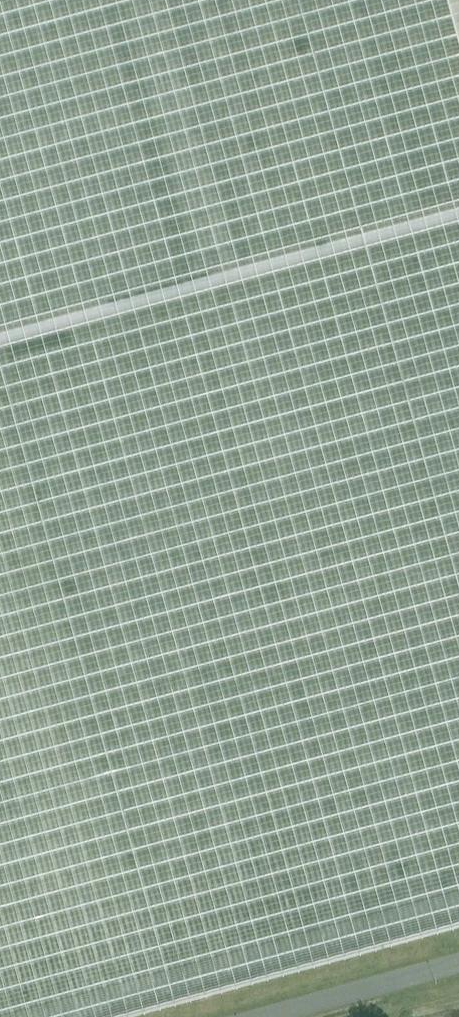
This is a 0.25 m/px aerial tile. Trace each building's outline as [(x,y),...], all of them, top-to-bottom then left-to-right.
[(458,928),(458,0),(0,0),(0,1016),(135,1016),(458,928)]
